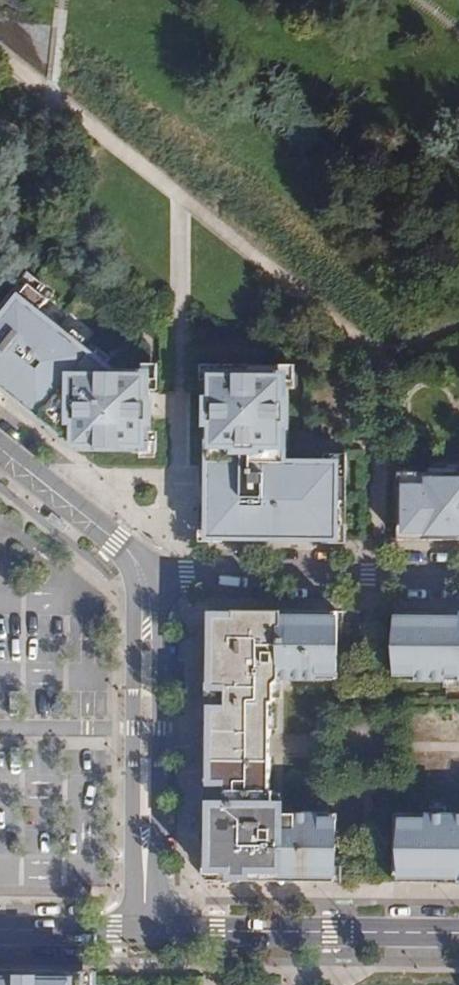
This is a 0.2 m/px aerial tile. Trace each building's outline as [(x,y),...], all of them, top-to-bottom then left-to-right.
[(0,321),(0,387),(78,449),(149,449),(149,421),(148,421),(148,402),(150,401),(150,373),(116,373),(40,312),(49,300),(29,285),(0,321)] [(206,556),(336,558),(339,463),(300,463),(300,471),(279,471),(279,451),(286,450),(287,374),(210,374),(209,464),(215,464),(214,487),(209,487),(206,556)] [(399,477),(398,540),(458,540),(458,473),(429,472),(429,478),(399,477)] [(208,611),(206,881),(336,882),(336,814),(279,814),(274,808),(274,791),(270,791),(271,701),(275,701),(275,684),(280,679),(337,679),(338,612),(208,611)] [(404,636),(404,673),(423,673),(423,679),(458,679),(458,613),(411,612),(411,636),(404,636)] [(414,815),(413,820),(396,820),(396,864),(402,864),(402,882),(423,882),(458,883),(458,815),(414,815)] [(0,974),(0,984),(86,984),(86,975),(0,974)]
